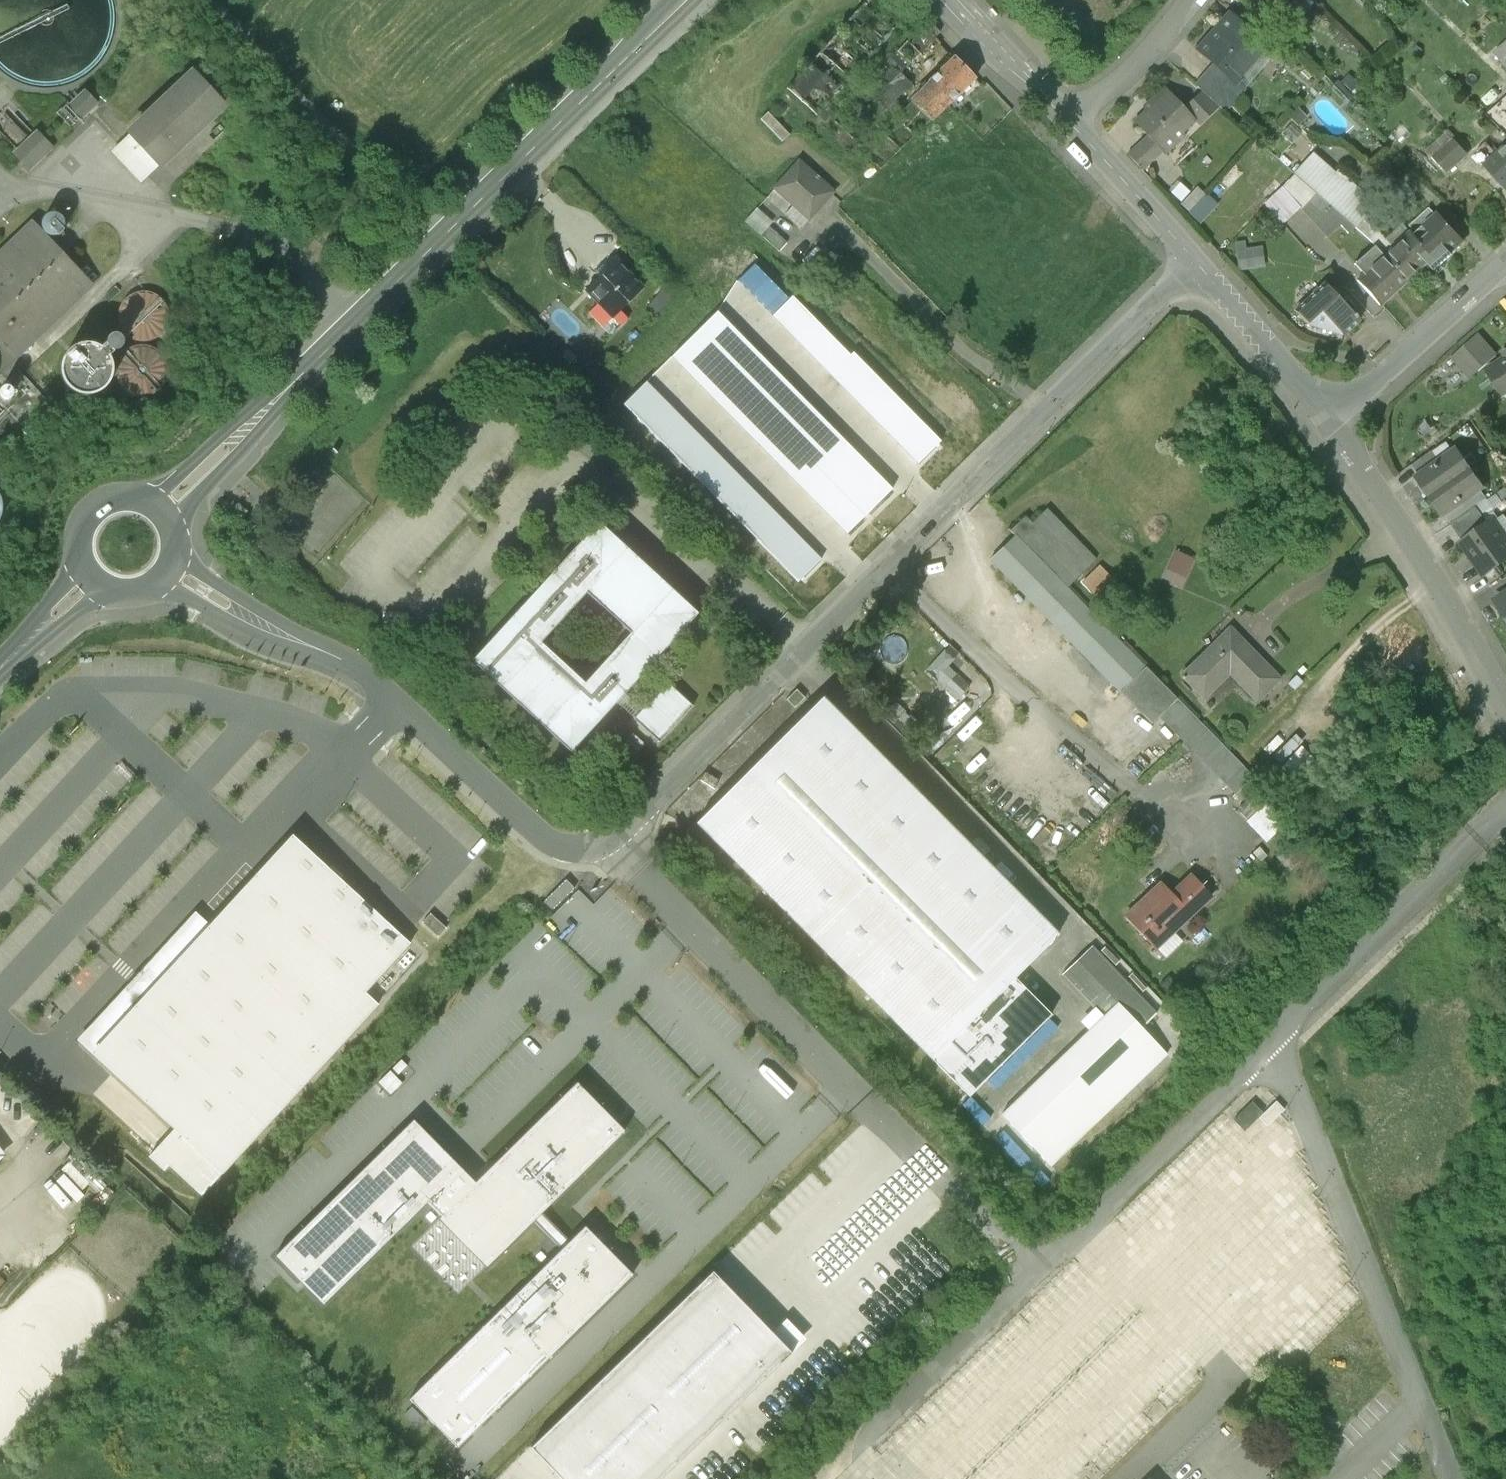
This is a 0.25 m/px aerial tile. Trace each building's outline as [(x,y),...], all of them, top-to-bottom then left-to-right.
[(3,75),(13,81),(24,86),(36,89),(48,89),(61,88),(71,85),(82,79),(92,72),(108,56),(117,34),(119,11),(116,0),(0,0),(0,71),(3,75)] [(906,18),(886,0),(867,0),(788,88),(816,115),(822,111),(906,18)] [(1286,16),(1287,15),(1301,0),(1270,0),(1272,2),(1286,16)] [(1235,82),(1236,81),(1266,47),(1230,16),(1200,51),(1216,65),(1235,82)] [(815,117),(837,140),(842,135),(846,131),(864,112),(880,94),(903,72),(921,53),(924,57),(937,45),(942,50),(948,43),(927,20),(870,79),(833,123),(822,111),(816,115),(815,117)] [(902,114),(921,133),(976,79),(956,59),(931,84),(932,85),(902,114)] [(1197,87),(1224,111),(1244,88),(1236,81),(1235,82),(1216,65),(1197,87)] [(911,80),(903,72),(880,94),(890,105),(897,93),(911,80)] [(1351,92),(1358,84),(1348,75),(1340,83),(1351,92)] [(222,108),(192,76),(132,133),(162,164),(222,108)] [(2,82),(0,84),(0,133),(18,152),(35,135),(24,123),(29,119),(10,100),(14,95),(2,82)] [(68,108),(81,123),(98,107),(85,93),(68,108)] [(1163,151),(1165,154),(1184,135),(1183,134),(1194,123),(1166,93),(1135,123),(1147,136),(1155,144),(1163,151)] [(1199,126),(1218,108),(1201,93),(1183,109),(1199,126)] [(885,112),(890,105),(880,94),(864,112),(875,122),(885,112)] [(1488,116),(1505,136),(1505,100),(1488,116)] [(856,140),(875,122),(864,112),(846,131),(856,140)] [(846,150),(856,140),(846,131),(842,135),(837,140),(846,150)] [(37,134),(35,135),(18,152),(15,154),(29,169),(51,148),(37,134)] [(1142,171),(1163,151),(1155,144),(1147,136),(1127,155),(1142,171)] [(1454,139),(1434,158),(1447,173),(1468,154),(1454,139)] [(1486,165),(1505,188),(1505,147),(1486,165)] [(1316,193),(1335,174),(1312,154),(1294,174),(1316,193)] [(832,192),(800,164),(779,189),(811,217),(832,192)] [(1355,228),(1356,228),(1362,219),(1374,205),(1337,172),(1335,174),(1316,193),(1317,195),(1347,221),(1355,228)] [(1316,193),(1294,174),(1263,204),(1281,223),(1299,206),(1301,209),(1317,195),(1316,193)] [(1181,205),(1191,214),(1206,196),(1196,188),(1181,205)] [(1347,221),(1317,195),(1301,209),(1328,238),(1341,226),(1347,221)] [(1214,204),(1206,196),(1191,214),(1199,221),(1214,204)] [(748,219),(763,233),(774,221),(759,207),(748,219)] [(53,213),(49,214),(45,216),(43,219),(41,223),(41,227),(43,231),(46,235),(49,237),(54,237),(58,237),(61,234),(64,231),(65,227),(65,223),(64,219),(61,216),(57,213),(53,213)] [(1463,242),(1438,214),(1415,235),(1411,232),(1392,249),(1378,233),(1362,219),(1356,228),(1370,241),(1384,256),(1407,281),(1427,262),(1435,271),(1453,255),(1451,253),(1463,242)] [(1347,221),(1341,226),(1348,234),(1355,228),(1347,221)] [(33,226),(0,257),(0,334),(18,353),(89,286),(33,226)] [(787,242),(770,226),(762,235),(779,251),(787,242)] [(1235,244),(1237,270),(1263,268),(1262,249),(1245,250),(1244,243),(1235,244)] [(1357,281),(1380,306),(1407,281),(1384,256),(1383,257),(1374,247),(1354,265),(1363,275),(1357,281)] [(643,287),(617,261),(614,263),(606,261),(595,272),(600,277),(588,290),(614,316),(643,287)] [(1342,336),(1358,321),(1356,318),(1357,317),(1354,314),(1353,315),(1325,284),(1295,311),(1307,325),(1342,336)] [(153,294),(145,292),(136,293),(128,296),(122,303),(119,311),(118,319),(120,328),(126,335),(133,340),(141,342),(150,341),(158,337),(164,331),(168,323),(168,314),(166,306),(161,299),(153,294)] [(850,355),(792,296),(771,317),(918,464),(941,442),(852,353),(850,355)] [(892,489),(717,312),(671,357),(846,534),(892,489)] [(109,340),(108,343),(108,345),(110,348),(112,350),(115,350),(118,350),(120,348),(122,346),(123,343),(122,341),(121,338),(119,336),(116,336),(113,336),(110,338),(109,340)] [(1477,336),(1453,357),(1471,378),(1495,356),(1477,336)] [(93,344),(87,343),(82,344),(78,345),(70,349),(63,358),(61,367),(61,376),(65,385),(71,391),(83,396),(92,396),(101,393),(108,387),(112,379),(114,370),(113,362),(110,357),(112,355),(104,345),(101,348),(97,345),(93,344)] [(133,395),(143,397),(153,394),(161,388),(166,379),(167,369),(164,359),(158,351),(149,346),(139,345),(130,348),(122,354),(117,363),(116,373),(118,383),(125,390),(133,395)] [(1487,370),(1504,397),(1505,396),(1505,358),(1487,370)] [(0,389),(0,403),(23,427),(49,403),(19,371),(0,389)] [(821,560),(646,382),(623,405),(798,582),(821,560)] [(6,444),(10,439),(12,432),(12,426),(10,419),(6,414),(1,409),(0,409),(0,448),(6,444)] [(1421,475),(1418,477),(1431,496),(1431,495),(1470,468),(1457,449),(1440,462),(1421,475)] [(1413,465),(1421,475),(1440,462),(1432,451),(1413,465)] [(1431,495),(1431,496),(1444,515),(1448,513),(1468,499),(1484,487),(1470,468),(1431,495)] [(1468,499),(1448,513),(1455,522),(1474,508),(1468,499)] [(1474,508),(1455,522),(1451,525),(1463,541),(1488,523),(1476,507),(1474,508)] [(1027,516),(1016,527),(1072,584),(1096,560),(1046,510),(1033,523),(1027,516)] [(1485,575),(1505,560),(1505,540),(1492,520),(1488,523),(1463,541),(1461,542),(1485,575)] [(619,698),(623,693),(696,614),(599,525),(474,661),(571,750),(616,701),(619,698)] [(990,562),(1152,726),(1160,718),(1176,734),(1193,717),(1016,537),(990,562)] [(1192,560),(1175,552),(1163,577),(1180,585),(1192,560)] [(1098,566),(1082,582),(1099,600),(1116,584),(1098,566)] [(1505,615),(1505,595),(1497,601),(1505,615)] [(1229,672),(1257,700),(1277,680),(1265,667),(1263,670),(1243,650),(1245,648),(1230,632),(1183,677),(1204,697),(1229,672)] [(966,706),(982,691),(953,661),(962,652),(953,643),(928,667),(966,706)] [(693,707),(667,683),(641,711),(633,719),(660,743),(693,707)] [(616,701),(633,719),(641,711),(623,693),(619,698),(616,701)] [(1057,934),(822,698),(697,824),(933,1059),(1015,978),(1057,934)] [(1193,717),(1176,734),(1234,793),(1251,775),(1193,717)] [(1295,736),(1274,755),(1281,763),(1302,743),(1295,736)] [(1301,748),(1283,766),(1300,782),(1318,764),(1301,748)] [(1268,803),(1246,822),(1265,843),(1287,824),(1268,803)] [(409,944),(297,841),(215,930),(199,917),(82,1044),(174,1129),(149,1157),(164,1172),(169,1166),(201,1196),(378,1005),(364,993),(409,944)] [(546,900),(555,909),(578,886),(569,876),(546,900)] [(1126,918),(1155,949),(1212,896),(1193,876),(1172,895),(1162,884),(1126,918)] [(1156,1015),(1091,947),(1062,975),(1104,1019),(1118,1005),(1155,1043),(1162,1035),(1149,1021),(1156,1015)] [(933,1059),(970,1097),(1052,1015),(1015,978),(933,1059)] [(1004,1115),(1052,1165),(1166,1055),(1155,1043),(1118,1005),(1104,1019),(1004,1115)] [(438,1219),(486,1268),(533,1221),(541,1213),(624,1131),(576,1083),(474,1184),(441,1217),(438,1219)] [(1257,1116),(1243,1102),(1226,1120),(1240,1134),(1257,1116)] [(461,1169),(413,1121),(275,1257),(322,1305),(427,1202),(441,1217),(474,1184),(460,1170),(461,1169)] [(533,1221),(561,1250),(569,1241),(541,1213),(533,1221)] [(409,1400),(457,1448),(632,1275),(584,1227),(569,1241),(561,1250),(409,1400)] [(1312,1344),(1359,1298),(1358,1285),(1345,1286),(1344,1271),(1312,1273),(1310,1246),(1303,1253),(1307,1258),(1308,1274),(1295,1275),(1299,1278),(1300,1293),(1296,1290),(1298,1310),(1281,1311),(1276,1315),(1284,1322),(1298,1321),(1304,1328),(1285,1329),(1286,1343),(1298,1342),(1289,1333),(1300,1332),(1312,1344)] [(712,1272),(530,1448),(560,1478),(661,1478),(791,1353),(712,1272)]
